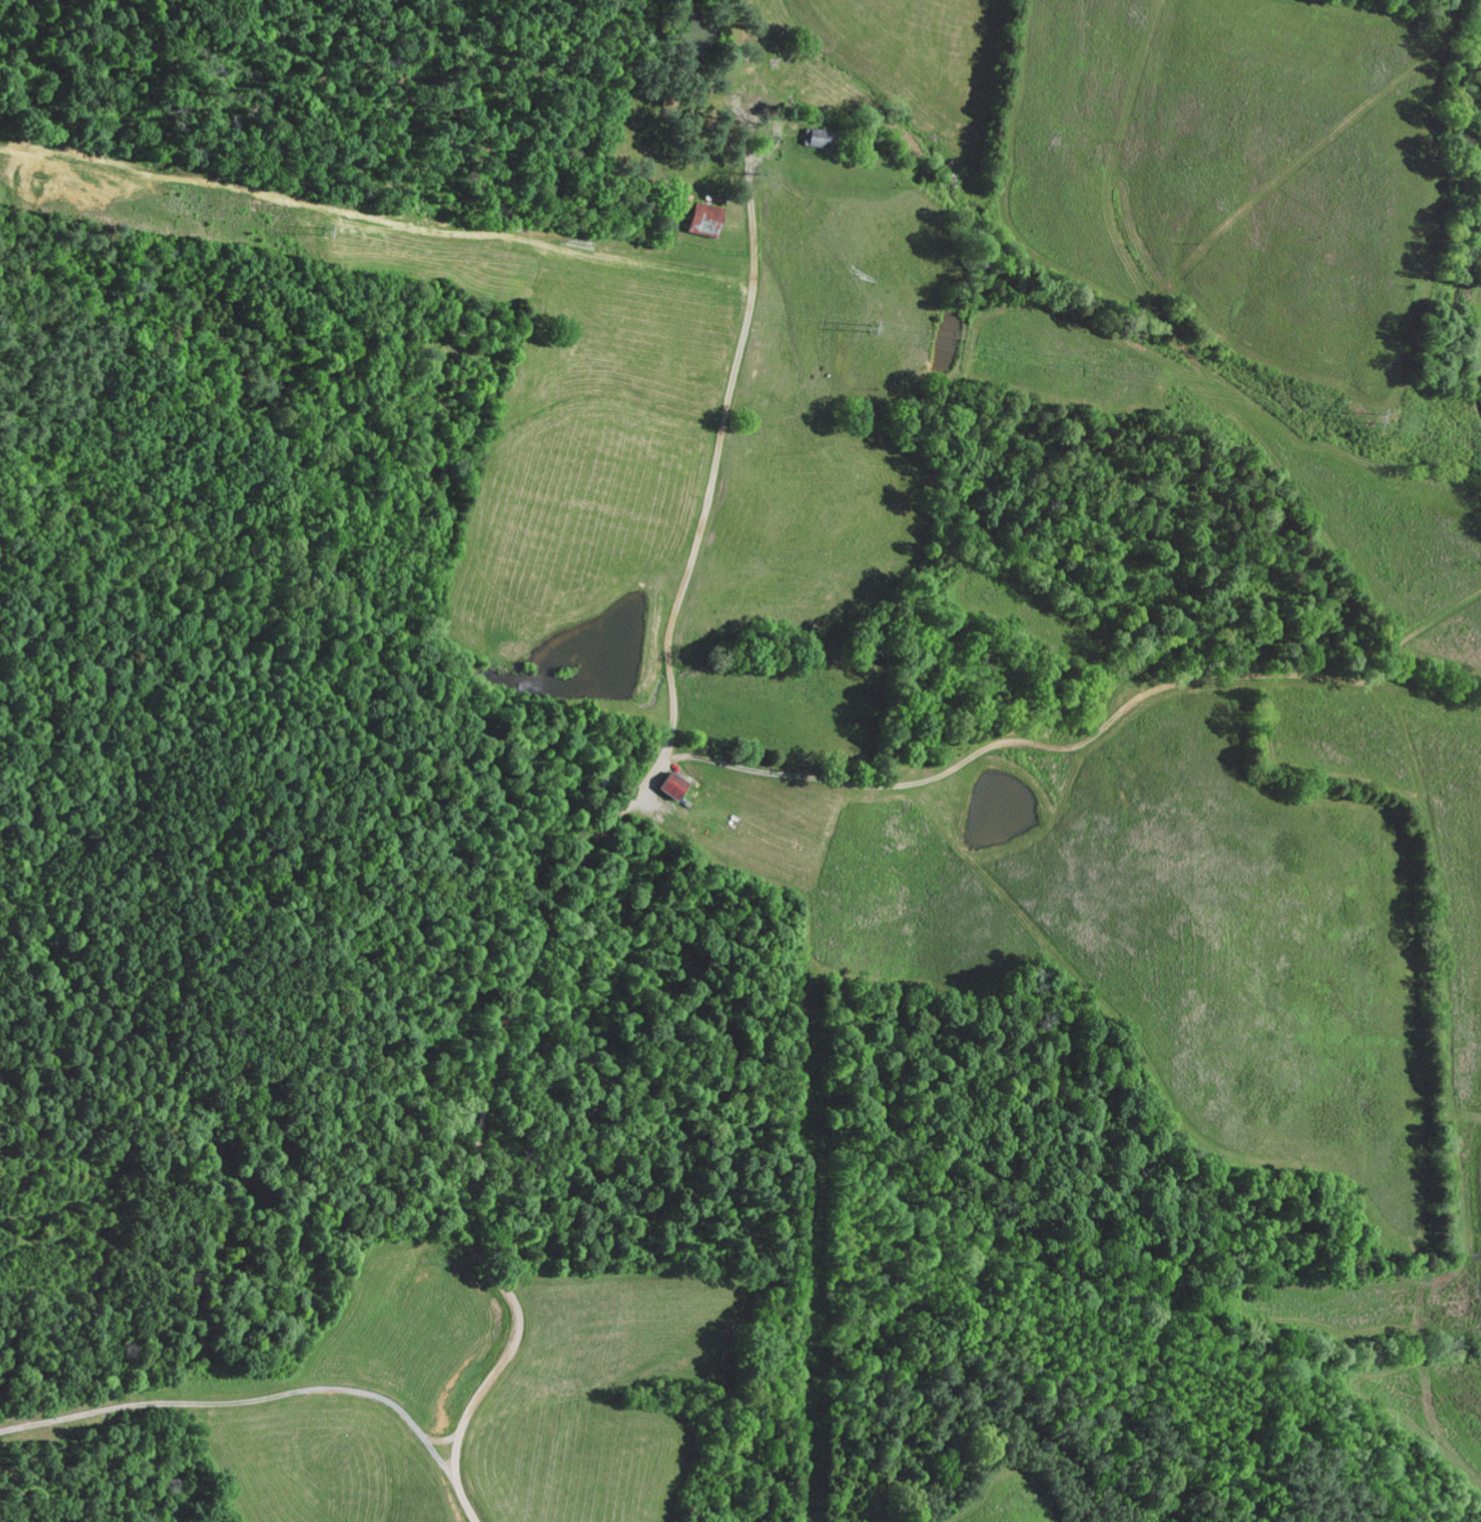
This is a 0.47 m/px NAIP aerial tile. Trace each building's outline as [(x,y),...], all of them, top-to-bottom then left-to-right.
[(834,132),(805,128),(803,146),(832,149),(834,132)] [(726,210),(698,202),(690,229),(718,237),(726,210)] [(678,800),(690,783),(673,771),(660,788),(678,800)]
